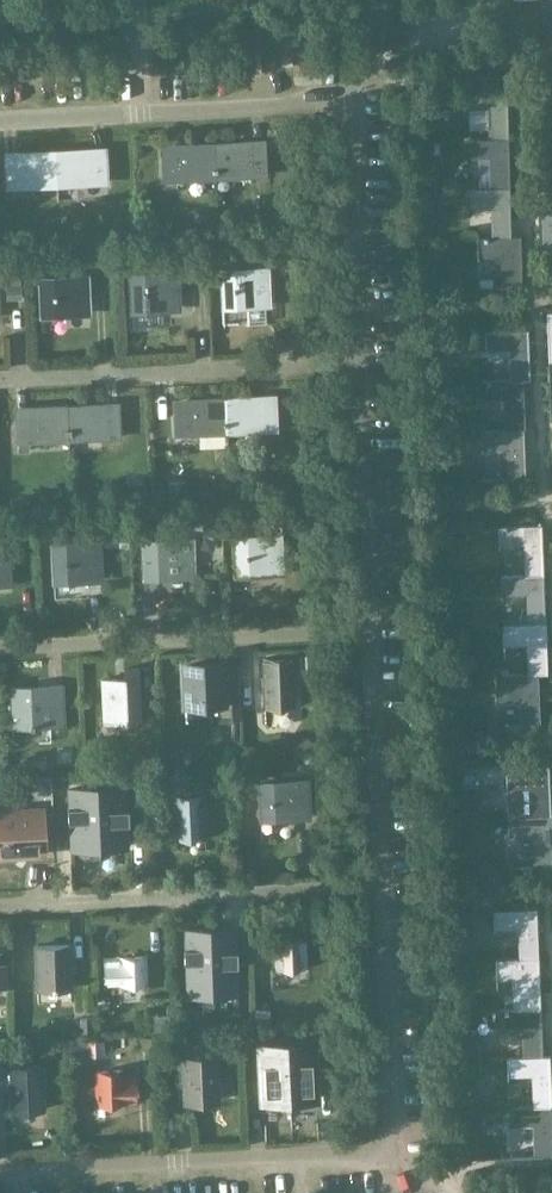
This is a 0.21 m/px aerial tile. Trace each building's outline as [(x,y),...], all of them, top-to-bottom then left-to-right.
[(277,40),(259,40),(260,67),(278,67),(277,40)] [(489,109),(490,139),(490,140),(509,140),(507,90),(464,91),(465,110),(489,109)] [(509,140),(490,140),(490,139),(466,140),(466,159),(490,158),(491,189),(491,190),(510,189),(509,140)] [(213,142),(212,142),(214,178),(215,178),(215,177),(252,175),(252,174),(265,173),(264,147),(251,147),(251,141),(213,143),(213,142)] [(174,153),(162,153),(163,179),(213,177),(213,178),(214,178),(212,142),(211,142),(211,143),(174,145),(174,153)] [(55,150),(54,150),(55,186),(56,185),(56,184),(93,183),(93,182),(106,181),(105,160),(93,161),(93,149),(55,151),(55,150)] [(16,169),(4,170),(4,187),(54,184),(54,186),(55,186),(54,150),(53,150),(53,151),(15,153),(16,169)] [(493,237),(493,239),(512,238),(512,237),(510,189),(491,190),(491,189),(467,189),(467,208),(492,207),(493,237)] [(539,205),(541,256),(551,255),(551,204),(539,205)] [(512,237),(512,238),(493,239),(493,237),(478,238),(478,257),(503,256),(504,288),(522,287),(520,237),(512,237)] [(268,268),(218,270),(220,308),(221,308),(221,307),(257,305),(257,304),(256,304),(256,295),(269,295),(268,268)] [(177,272),(128,274),(130,312),(131,312),(131,311),(167,309),(167,304),(178,303),(177,272)] [(87,276),(38,278),(39,316),(40,316),(40,315),(76,313),(76,312),(75,290),(87,289),(87,276)] [(512,380),(523,380),(530,380),(528,329),(485,331),(486,350),(511,349),(512,380)] [(525,429),(523,380),(512,380),(480,381),(481,400),(504,398),(506,428),(506,430),(525,429)] [(262,397),(224,398),(225,432),(276,430),(275,411),(263,412),(262,397)] [(186,400),(186,416),(174,417),(175,435),(225,432),(224,398),(186,400)] [(105,421),(104,404),(65,405),(67,439),(118,438),(117,421),(105,421)] [(15,441),(67,439),(65,405),(27,407),(27,423),(15,424),(15,441)] [(526,479),(525,429),(506,430),(506,428),(481,429),(482,448),(506,447),(508,480),(526,479)] [(267,535),(231,536),(233,575),(234,575),(234,573),(270,572),(270,559),(281,559),(280,534),(279,523),(267,524),(267,535)] [(524,576),(543,575),(541,525),(498,527),(499,545),(523,545),(524,575),(524,576)] [(180,576),(179,570),(179,556),(191,555),(190,539),(141,541),(142,579),(144,579),(144,577),(180,576)] [(50,545),(51,570),(52,583),(88,581),(87,560),(100,560),(99,543),(50,545)] [(10,547),(0,547),(0,585),(12,584),(10,547)] [(501,625),(526,624),(526,625),(545,624),(543,575),(524,576),(524,575),(500,575),(501,595),(525,594),(526,616),(501,617),(501,625)] [(527,643),(529,673),(538,674),(547,673),(545,624),(526,625),(526,624),(501,625),(502,645),(527,643)] [(263,708),(293,707),(291,659),(285,659),(285,656),(267,657),(267,660),(261,660),(263,708)] [(221,664),(181,666),(184,720),(186,720),(185,703),(223,701),(223,700),(231,699),(232,718),(238,717),(237,699),(236,686),(222,687),(222,680),(221,664)] [(100,681),(102,724),(139,722),(136,670),(122,670),(123,680),(100,681)] [(522,724),(540,723),(538,674),(529,673),(494,674),(495,693),(520,692),(522,724)] [(61,687),(10,690),(11,728),(63,726),(62,704),(61,687)] [(519,767),(506,768),(507,786),(531,785),(532,815),(532,816),(551,815),(549,766),(549,757),(518,759),(519,767)] [(182,795),(172,796),(174,841),(204,839),(202,794),(198,794),(200,790),(200,780),(182,781),(182,795)] [(307,781),(257,783),(259,820),(296,818),(294,793),(307,792),(307,781)] [(95,792),(96,792),(96,788),(66,789),(67,807),(66,807),(66,821),(68,821),(69,844),(96,843),(98,842),(95,792)] [(98,842),(96,843),(97,847),(126,846),(125,823),(127,823),(126,809),(125,809),(124,791),(96,792),(95,792),(98,842)] [(0,819),(0,853),(27,851),(27,846),(41,846),(39,813),(24,813),(24,818),(0,819)] [(551,815),(532,816),(532,815),(508,816),(509,835),(533,834),(535,866),(551,865),(551,828),(551,815)] [(494,931),(518,930),(520,959),(520,960),(540,960),(538,909),(493,911),(494,931)] [(233,928),(231,928),(232,933),(209,934),(211,989),(209,989),(209,994),(235,993),(234,965),(236,965),(235,950),(234,950),(233,928)] [(209,934),(209,929),(183,930),(183,947),(182,947),(182,962),(184,962),(185,994),(187,994),(186,990),(209,989),(211,989),(209,934)] [(303,940),(273,942),(275,971),(305,969),(303,940)] [(67,945),(34,946),(36,989),(51,988),(51,989),(54,989),(54,988),(69,987),(67,945)] [(147,986),(145,957),(101,959),(103,988),(147,986)] [(520,959),(495,960),(496,979),(511,978),(512,1008),(522,1008),(522,1009),(542,1008),(540,960),(520,960),(520,959)] [(543,1058),(543,1057),(542,1008),(522,1009),(522,1008),(512,1008),(497,1009),(498,1028),(522,1027),(524,1058),(543,1058)] [(314,1098),(311,1046),(285,1047),(288,1099),(314,1098)] [(259,1049),(262,1101),(288,1099),(285,1047),(259,1049)] [(181,1102),(185,1102),(215,1101),(213,1054),(172,1055),(173,1086),(180,1086),(181,1102)] [(543,1057),(543,1058),(524,1058),(508,1058),(508,1078),(533,1077),(534,1107),(534,1108),(551,1107),(551,1095),(551,1057),(543,1057)] [(4,1092),(5,1110),(44,1109),(42,1063),(0,1064),(0,1092),(4,1092)] [(123,1070),(94,1071),(95,1106),(135,1105),(134,1074),(123,1074),(123,1070)] [(534,1107),(510,1108),(510,1130),(535,1129),(536,1157),(551,1157),(551,1107),(534,1108),(534,1107)]
